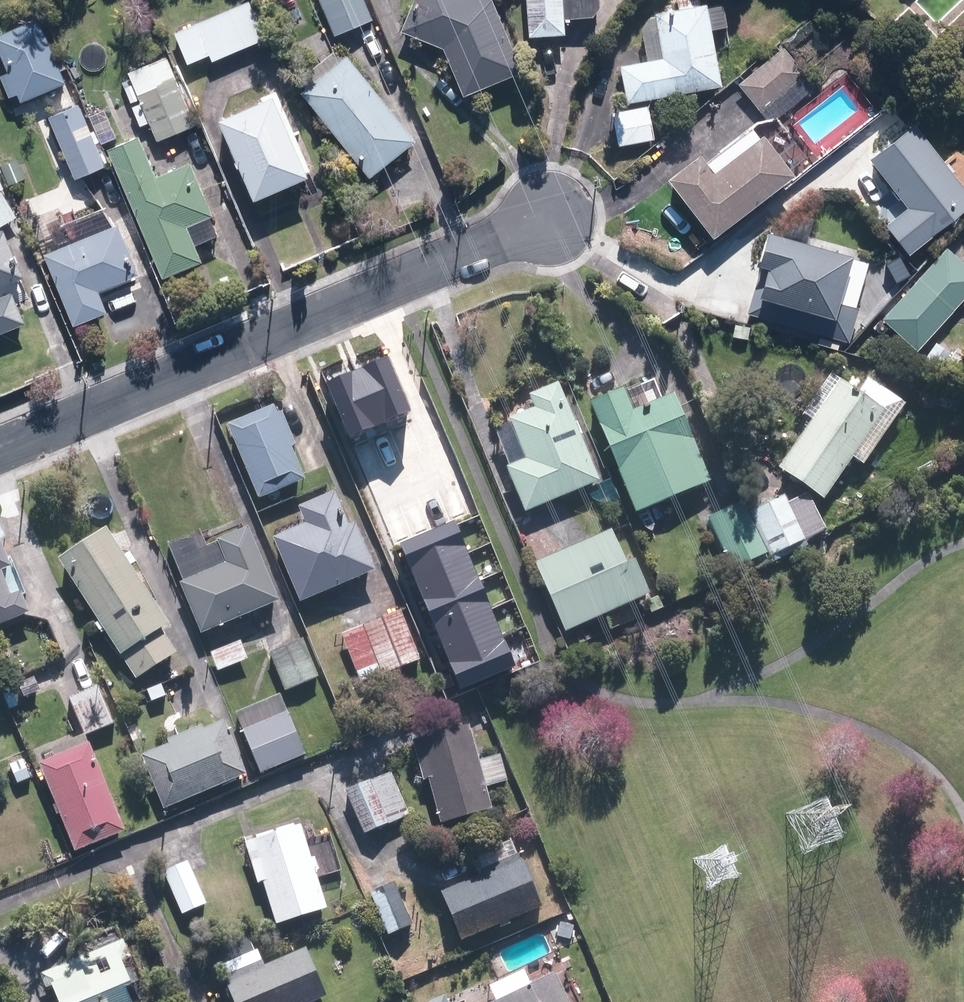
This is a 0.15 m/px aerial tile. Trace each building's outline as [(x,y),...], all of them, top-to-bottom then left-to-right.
[(328,39),(359,24),(368,20),(359,0),(310,0),(328,39)] [(485,1),(484,0),(409,0),(395,36),(437,52),(455,98),(513,75),(485,1)] [(594,9),(594,0),(518,0),(520,40),(558,38),(558,23),(586,21),(594,9)] [(700,6),(699,6),(697,0),(671,0),(673,9),(646,14),(647,20),(642,21),(636,30),(643,64),(616,69),(623,104),(711,87),(700,31),(722,27),(718,6),(701,9),(700,6)] [(168,36),(182,67),(202,59),(205,65),(239,50),(264,39),(247,1),(168,36)] [(0,33),(0,98),(1,101),(9,97),(13,106),(60,86),(31,20),(0,33)] [(800,76),(779,50),(734,86),(745,100),(755,112),(800,76)] [(330,51),(285,88),(363,182),(408,144),(330,51)] [(128,86),(121,89),(127,105),(134,102),(152,144),(180,132),(193,127),(163,56),(122,73),(128,86)] [(307,178),(273,97),(207,124),(240,205),(307,178)] [(100,168),(74,107),(43,121),(69,181),(93,171),(100,168)] [(608,115),(614,148),(649,141),(643,108),(608,115)] [(913,118),(869,153),(908,202),(885,220),(908,250),(963,205),(963,181),(913,118)] [(100,152),(156,282),(195,265),(188,249),(215,237),(184,164),(147,180),(122,121),(96,133),(103,151),(100,152)] [(703,242),(784,179),(753,139),(703,177),(689,159),(657,183),(703,242)] [(7,222),(11,219),(0,199),(0,226),(7,222)] [(134,280),(103,206),(53,228),(58,239),(47,244),(50,252),(36,258),(66,328),(102,313),(94,297),(134,280)] [(745,307),(849,337),(859,300),(836,294),(849,250),(768,227),(759,256),(767,259),(758,288),(751,286),(749,294),(745,307)] [(16,281),(0,243),(0,333),(22,324),(5,286),(16,281)] [(963,297),(963,270),(958,265),(956,263),(942,250),(876,321),(912,353),(963,297)] [(387,358),(327,384),(349,435),(409,410),(387,358)] [(772,473),(817,503),(845,462),(856,470),(899,408),(861,382),(850,398),(832,385),(772,473)] [(519,518),(593,484),(574,442),(578,440),(552,383),(520,397),(524,407),(498,419),(519,464),(499,473),(519,518)] [(614,394),(582,408),(630,516),(705,484),(667,397),(624,416),(614,394)] [(251,505),(300,485),(286,451),(289,450),(272,407),(220,429),(251,505)] [(369,577),(334,492),(289,511),(297,530),(266,542),(293,608),(369,577)] [(804,496),(783,505),(800,543),(821,534),(804,496)] [(771,503),(745,515),(765,559),(800,543),(783,505),(780,499),(771,503)] [(702,518),(727,573),(761,558),(736,503),(730,506),(702,518)] [(455,521),(399,543),(460,686),(514,663),(455,521)] [(273,603),(243,529),(202,546),(196,533),(165,546),(180,581),(176,583),(198,635),(273,603)] [(162,629),(97,533),(50,565),(131,685),(172,657),(156,633),(162,629)] [(568,550),(530,567),(560,635),(644,598),(628,564),(620,567),(605,533),(568,550)] [(25,617),(14,590),(3,594),(0,586),(0,627),(25,617)] [(388,617),(334,639),(355,688),(409,666),(388,617)] [(291,642),(264,654),(282,693),(317,677),(299,638),(291,642)] [(234,644),(205,654),(213,675),(242,665),(234,644)] [(98,687),(65,703),(82,738),(115,722),(98,687)] [(239,733),(257,776),(302,757),(277,697),(236,714),(243,731),(239,733)] [(194,735),(193,732),(163,744),(164,747),(136,759),(157,813),(239,780),(217,726),(194,735)] [(410,743),(433,827),(485,813),(479,789),(502,783),(495,759),(472,765),(463,729),(410,743)] [(82,749),(34,768),(69,854),(117,835),(82,749)] [(383,774),(340,793),(360,837),(403,817),(383,774)] [(312,877),(341,868),(328,828),(299,838),(295,826),(241,844),(254,883),(259,882),(273,926),(322,909),(312,877)] [(473,873),(475,879),(434,895),(454,944),(536,910),(514,857),(473,873)] [(185,861),(156,875),(177,920),(206,907),(185,861)] [(408,928),(390,883),(365,893),(384,938),(408,928)] [(229,1001),(319,1001),(322,1001),(302,950),(262,965),(248,930),(212,943),(226,980),(221,982),(229,1001)] [(42,1001),(127,1001),(115,966),(127,962),(120,943),(33,975),(42,1001)] [(492,1001),(559,1001),(547,977),(492,1001)]
